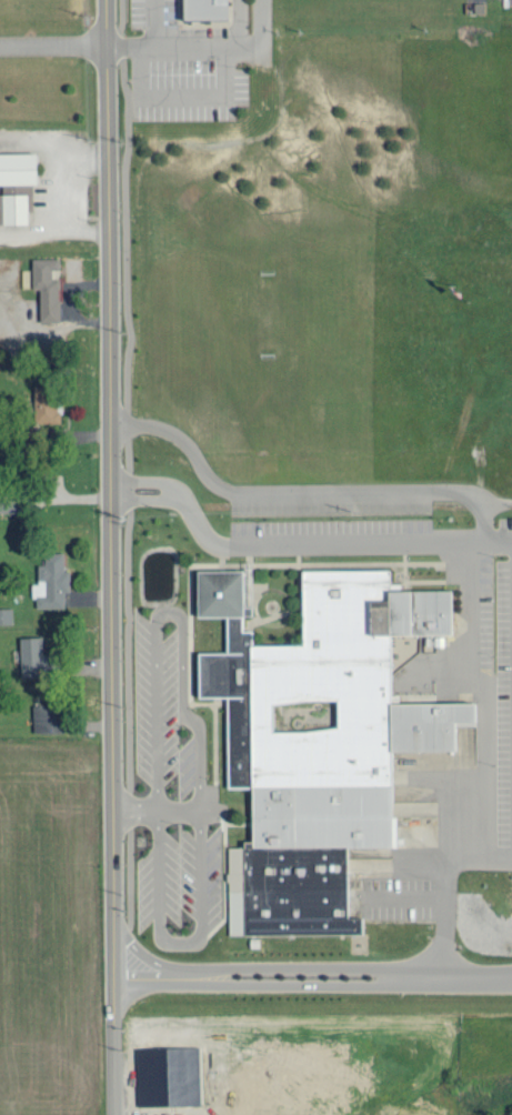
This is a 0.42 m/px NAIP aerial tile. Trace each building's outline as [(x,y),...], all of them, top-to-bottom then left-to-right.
[(184,21),(228,21),(228,0),(184,0),(184,21)] [(30,181),(39,181),(38,150),(0,150),(0,182),(3,182),(3,191),(0,191),(0,221),(30,221),(30,181)] [(60,256),(33,256),(33,267),(22,267),(22,286),(40,286),(41,320),(60,320),(60,276),(52,276),(52,266),(60,266),(60,256)] [(57,383),(34,383),(35,421),(58,420),(57,383)] [(23,498),(0,498),(0,509),(22,510),(23,498)] [(64,605),(64,590),(70,590),(69,568),(64,568),(64,550),(45,551),(45,562),(38,562),(39,581),(32,582),(32,596),(36,596),(36,606),(64,605)] [(198,568),(199,615),(227,614),(227,650),(199,650),(200,696),(227,695),(229,786),(253,785),(253,843),(228,843),(229,933),(364,931),(364,915),(350,915),(349,845),(396,845),(394,749),(458,748),(457,723),(478,723),(477,700),(393,701),(392,633),(454,632),(453,574),(304,577),(305,642),(248,643),(247,567),(198,568)] [(0,606),(0,622),(12,622),(12,606),(0,606)] [(21,675),(46,674),(45,635),(20,635),(21,675)] [(33,731),(67,730),(66,703),(33,704),(33,731)] [(380,874),(389,874),(389,855),(380,855),(380,874)] [(137,1105),(151,1104),(151,1114),(172,1114),(172,1104),(200,1104),(200,1045),(137,1046),(137,1105)]
